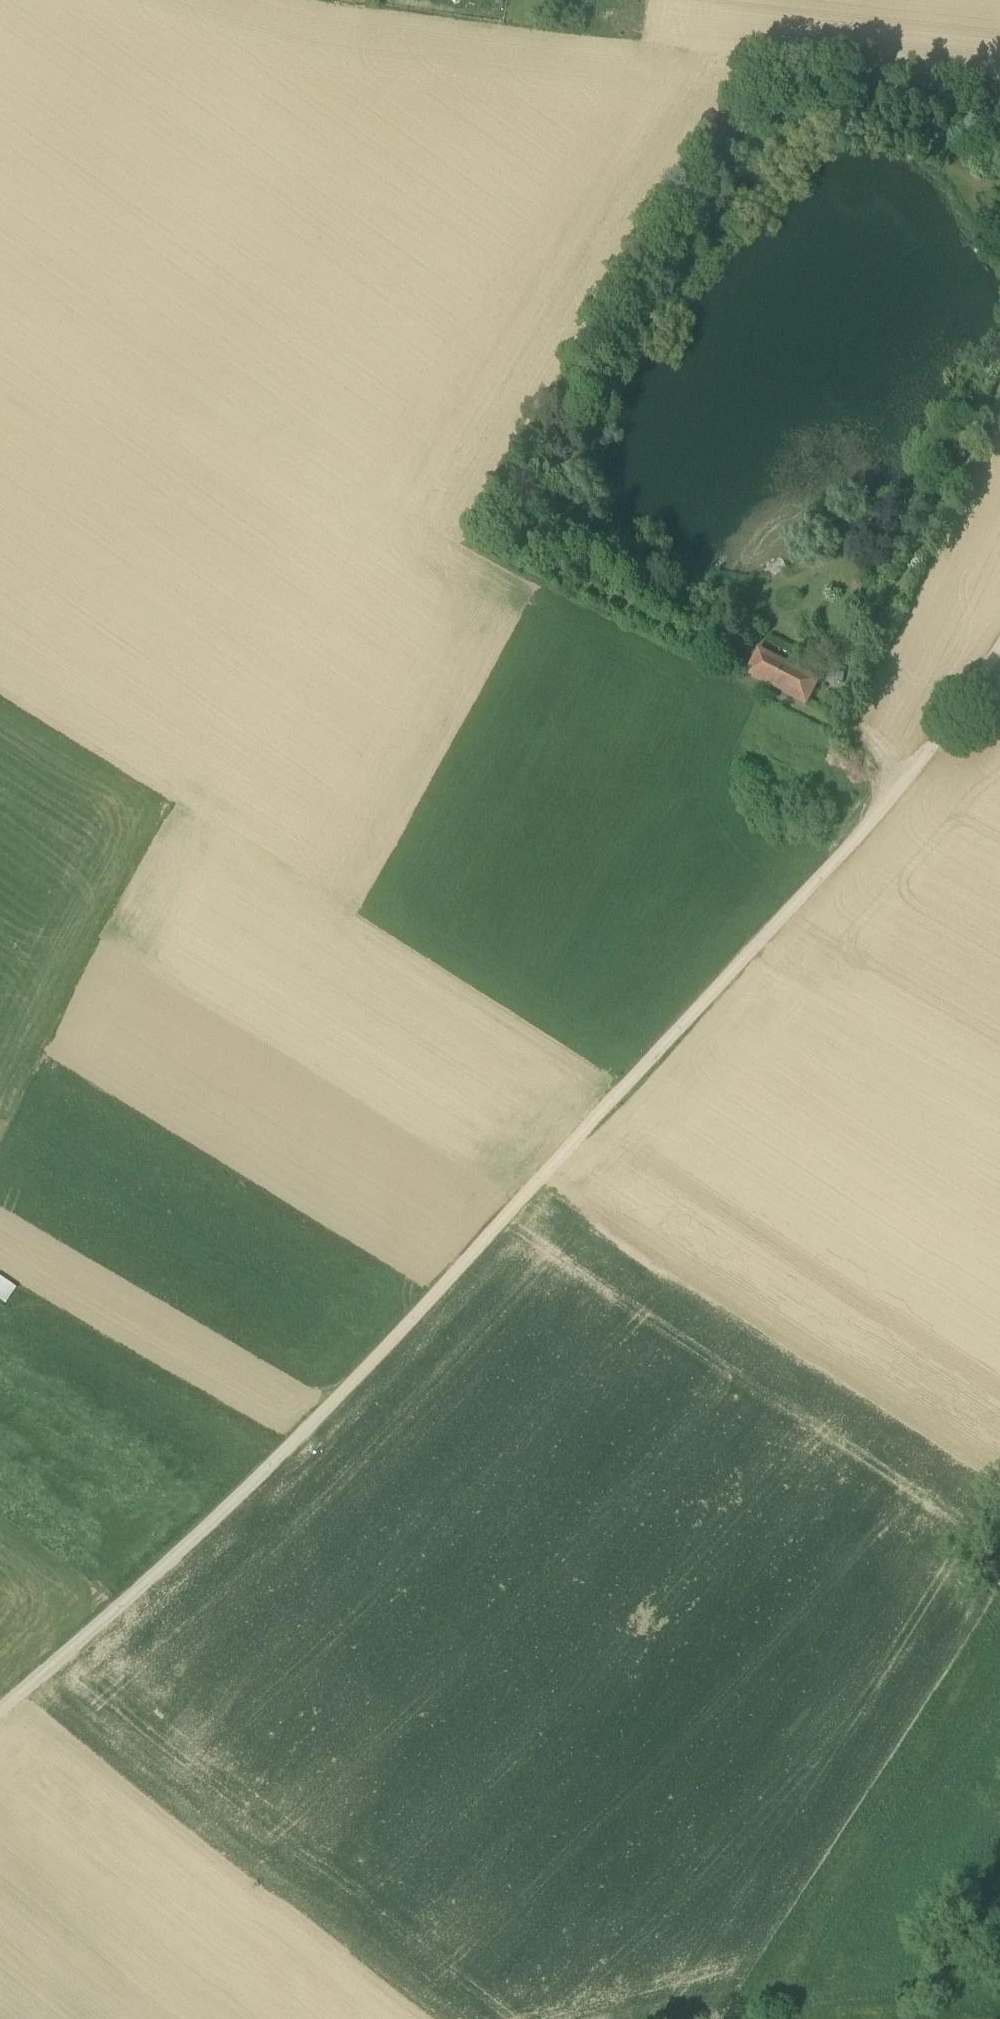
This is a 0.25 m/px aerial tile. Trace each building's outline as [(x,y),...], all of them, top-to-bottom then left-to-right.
[(739,677),(806,707),(818,680),(751,650),(739,677)] [(7,1303),(17,1288),(0,1278),(0,1299),(7,1303)]
